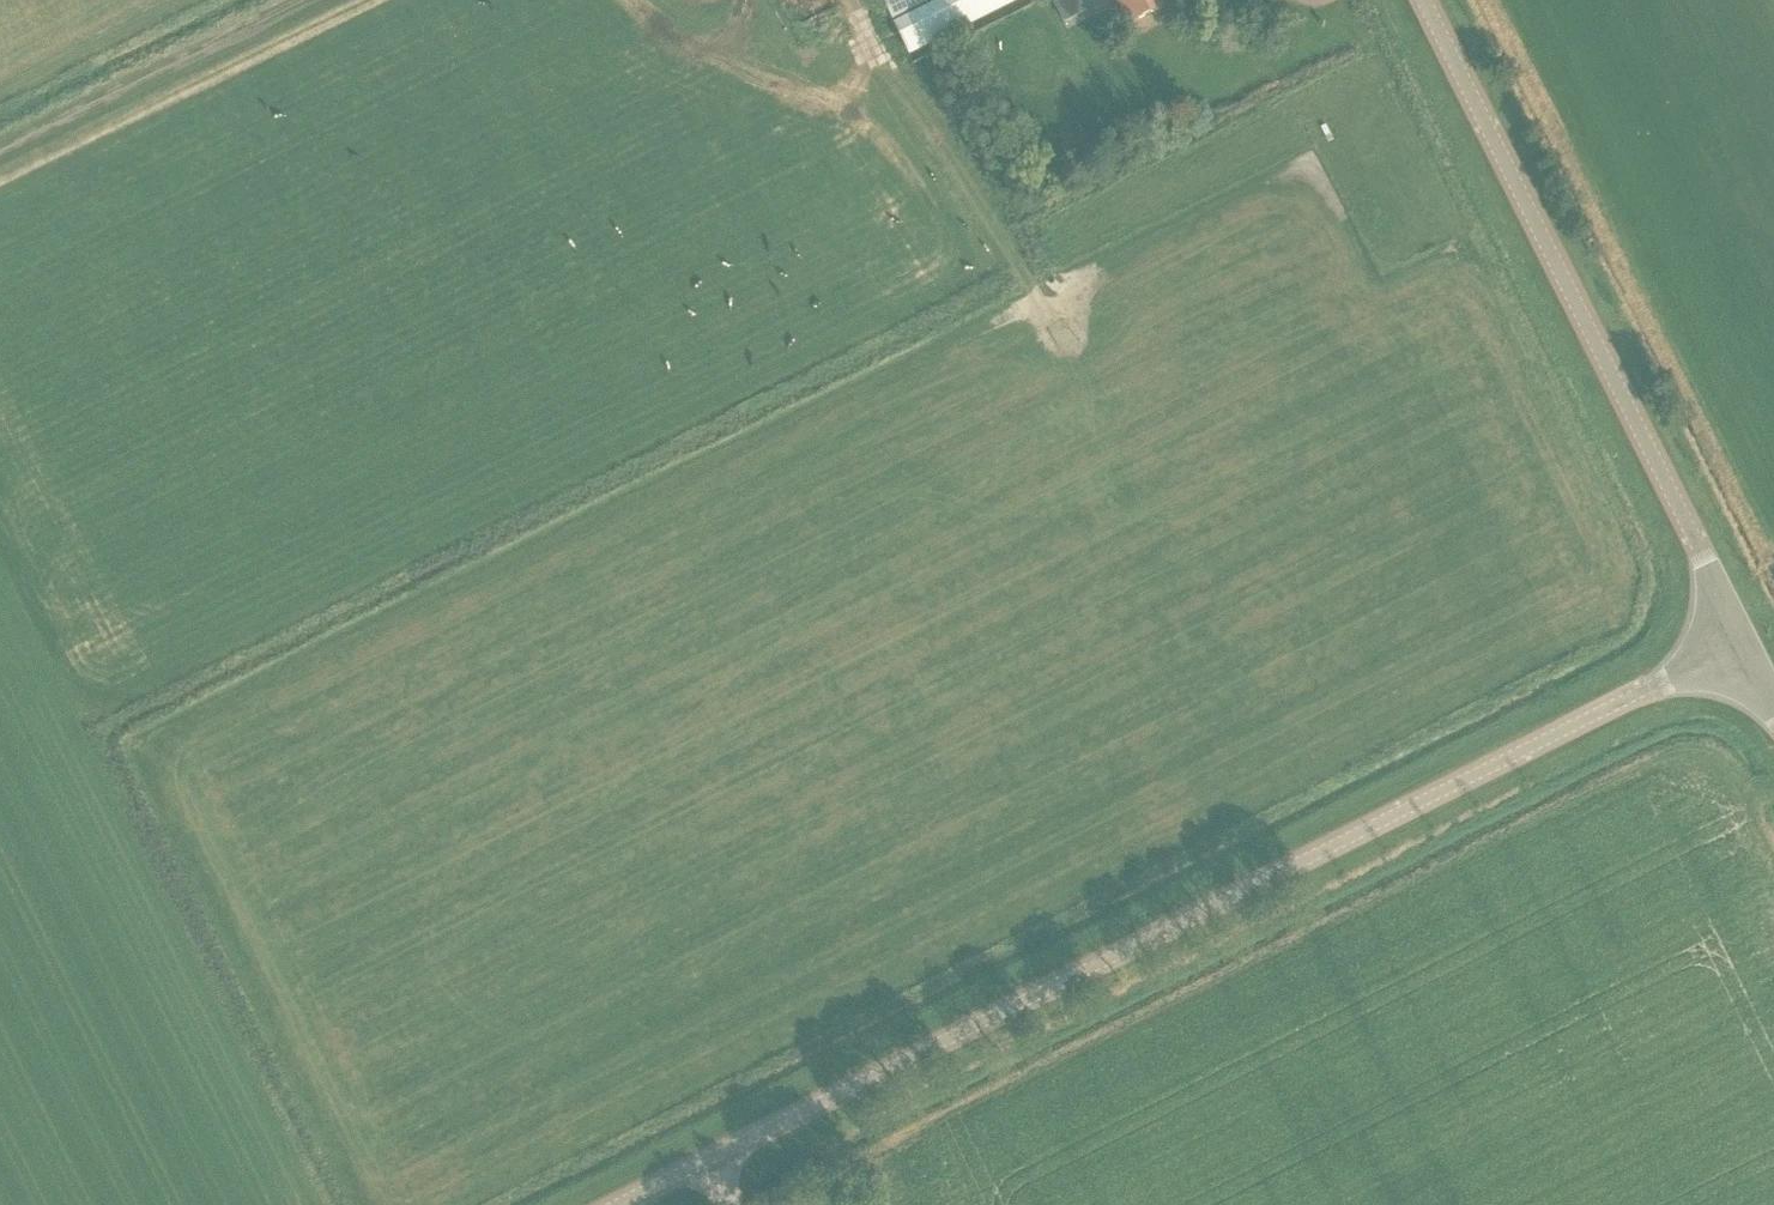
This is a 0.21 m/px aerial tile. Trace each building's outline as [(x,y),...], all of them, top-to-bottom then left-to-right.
[(909,55),(1018,0),(882,0),(909,55)] [(1134,22),(1166,6),(1163,0),(1117,0),(1126,19),(1131,16),(1134,22)]
